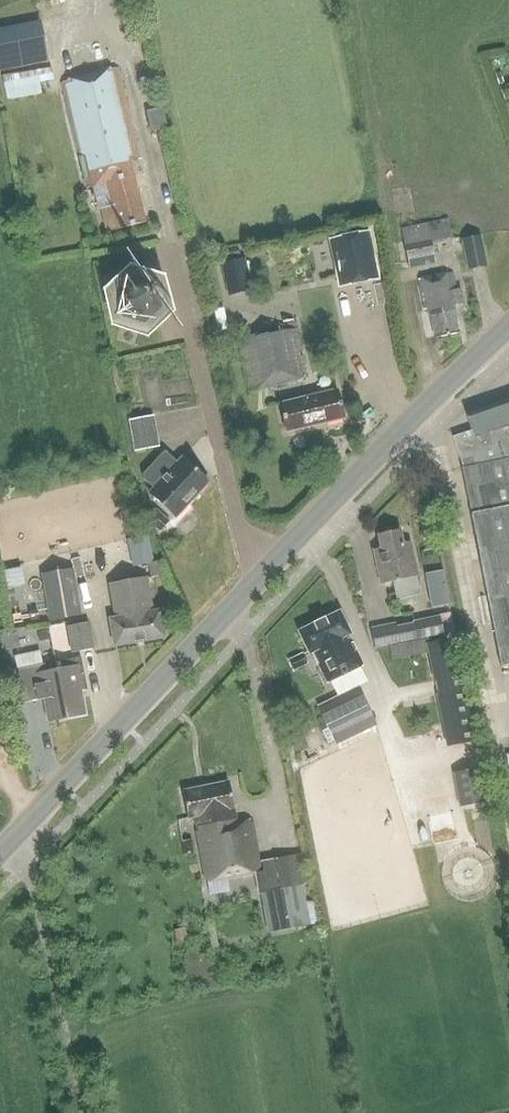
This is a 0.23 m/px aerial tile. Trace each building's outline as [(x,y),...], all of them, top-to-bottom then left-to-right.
[(52,28),(3,37),(14,98),(49,91),(47,80),(60,77),(52,28)] [(98,208),(101,208),(107,232),(145,222),(130,160),(139,158),(117,69),(62,82),(87,186),(95,184),(96,185),(92,186),(98,208)] [(150,131),(163,128),(159,111),(146,114),(150,131)] [(444,258),(440,240),(458,236),(453,215),(406,225),(415,265),(444,258)] [(328,239),(338,287),(378,279),(369,231),(328,239)] [(468,235),(472,267),(492,265),(489,233),(468,235)] [(260,249),(250,258),(259,268),(269,259),(260,249)] [(220,263),(227,295),(252,289),(245,257),(220,263)] [(129,265),(102,290),(110,326),(146,338),(173,312),(164,277),(129,265)] [(453,304),(463,302),(460,290),(456,290),(452,273),(418,280),(424,310),(428,309),(435,338),(459,333),(453,304)] [(235,331),(248,392),(308,379),(295,318),(235,331)] [(285,433),(343,419),(335,391),(278,405),(285,433)] [(508,431),(508,400),(465,415),(471,430),(452,437),(462,467),(461,467),(470,512),(508,505),(508,432),(508,431)] [(133,450),(159,446),(153,415),(128,420),(133,450)] [(175,517),(208,482),(182,457),(177,462),(164,450),(142,474),(143,479),(153,488),(149,493),(175,517)] [(470,512),(500,668),(508,667),(508,505),(470,512)] [(170,520),(156,508),(146,520),(160,532),(170,520)] [(381,584),(393,582),(397,600),(422,594),(410,541),(403,543),(400,530),(377,535),(380,548),(373,550),(381,584)] [(159,561),(148,563),(150,577),(161,575),(159,561)] [(40,573),(48,620),(80,614),(72,568),(40,573)] [(448,604),(443,569),(424,573),(430,607),(448,604)] [(152,611),(146,578),(108,585),(114,617),(109,618),(114,646),(164,637),(160,609),(152,611)] [(327,682),(362,664),(349,636),(351,635),(339,610),(298,631),(309,654),(312,652),(327,682)] [(399,642),(443,633),(439,615),(413,620),(414,623),(395,626),(399,642)] [(66,626),(70,652),(93,648),(88,622),(66,626)] [(454,638),(428,643),(449,746),(474,741),(454,638)] [(46,648),(20,654),(23,666),(49,660),(46,648)] [(288,659),(293,670),(307,664),(301,652),(288,659)] [(81,657),(55,662),(66,718),(85,714),(81,691),(87,690),(81,657)] [(66,718),(55,662),(30,667),(37,700),(43,699),(48,721),(66,718)] [(357,686),(317,705),(328,728),(322,731),(327,743),(333,740),(336,744),(376,725),(357,686)] [(457,794),(484,788),(482,778),(478,778),(476,767),(453,772),(457,794)] [(195,818),(206,881),(209,895),(227,891),(224,877),(256,872),(260,871),(259,862),(251,820),(237,821),(235,811),(234,811),(229,781),(183,790),(188,819),(195,818)] [(267,932),(310,924),(297,855),(259,862),(260,871),(256,872),(267,932)] [(174,930),(177,943),(187,941),(184,928),(174,930)]
